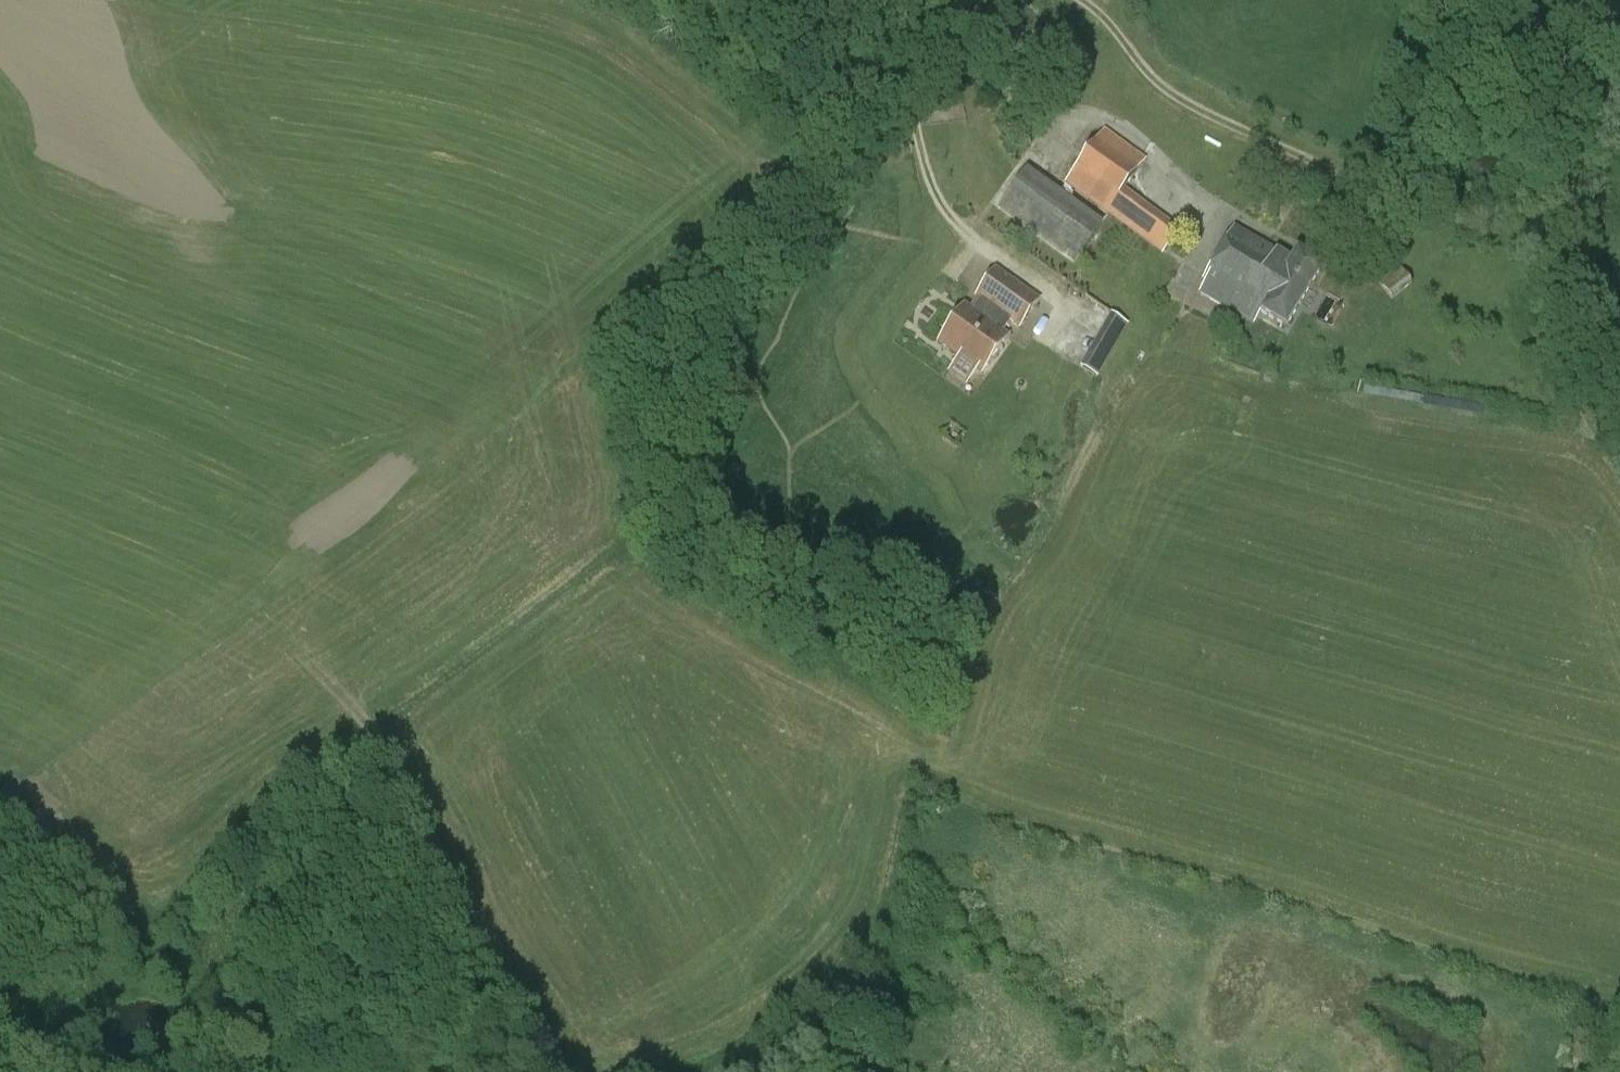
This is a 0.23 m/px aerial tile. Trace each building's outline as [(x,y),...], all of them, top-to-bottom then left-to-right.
[(1180,230),(1125,190),(1146,161),(1104,130),(1067,181),(1163,255),(1180,230)] [(1102,223),(1028,169),(1005,201),(1079,255),(1102,223)] [(1235,227),(1204,281),(1254,309),(1287,328),(1323,266),(1298,252),(1294,261),(1235,227)] [(1391,258),(1366,231),(1341,255),(1367,282),(1391,258)] [(1413,284),(1399,266),(1377,283),(1392,301),(1413,284)] [(996,271),(983,289),(977,298),(999,314),(991,325),(965,307),(940,343),(960,358),(949,373),(966,385),(977,370),(982,373),(1007,337),(1001,333),(1009,321),(1019,328),(1038,301),(996,271)] [(1102,376),(1131,322),(1111,311),(1081,365),(1102,376)]
